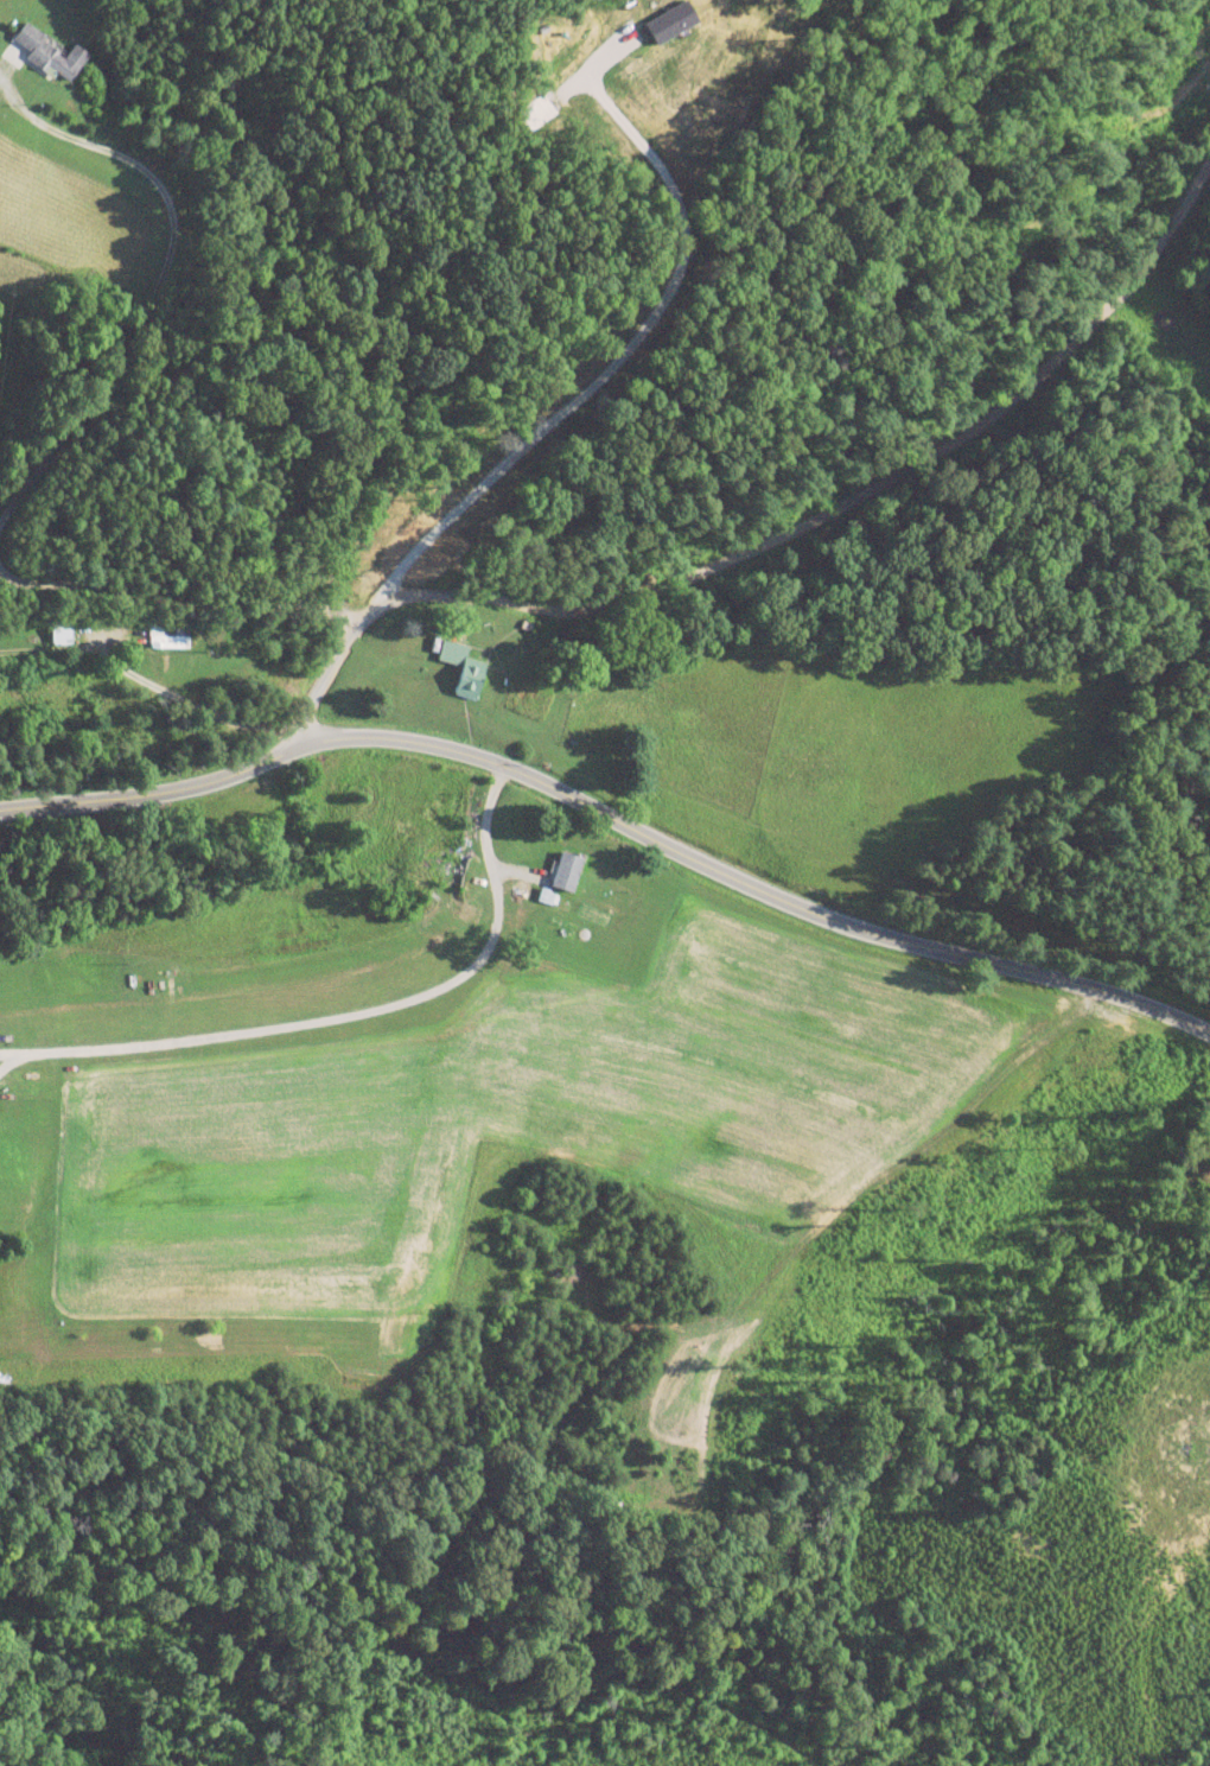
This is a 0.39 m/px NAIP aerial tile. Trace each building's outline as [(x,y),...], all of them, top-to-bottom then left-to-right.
[(28,60),(70,87),(92,55),(76,45),(70,54),(26,24),(15,40),(33,52),(28,60)] [(54,622),(54,647),(74,647),(74,622),(54,622)] [(151,626),(151,650),(191,650),(191,626),(151,626)] [(478,703),(489,665),(467,659),(470,649),(445,642),(439,661),(464,668),(456,696),(478,703)] [(461,893),(475,863),(452,852),(438,882),(461,893)] [(575,893),(585,859),(562,852),(553,887),(575,893)]
